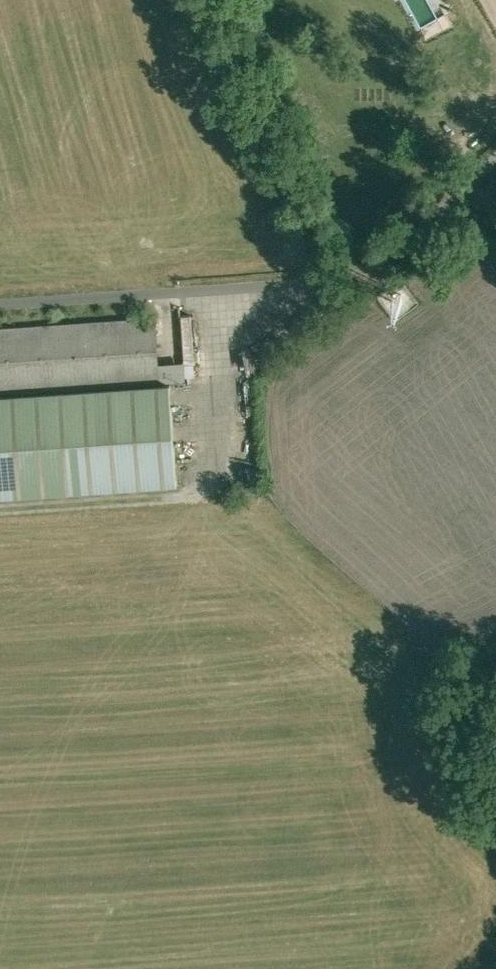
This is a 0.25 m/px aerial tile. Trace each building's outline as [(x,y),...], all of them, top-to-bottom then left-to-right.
[(183,363),(159,364),(156,317),(0,329),(0,392),(185,379),(183,363)] [(177,485),(170,385),(0,397),(0,498),(177,485)]
